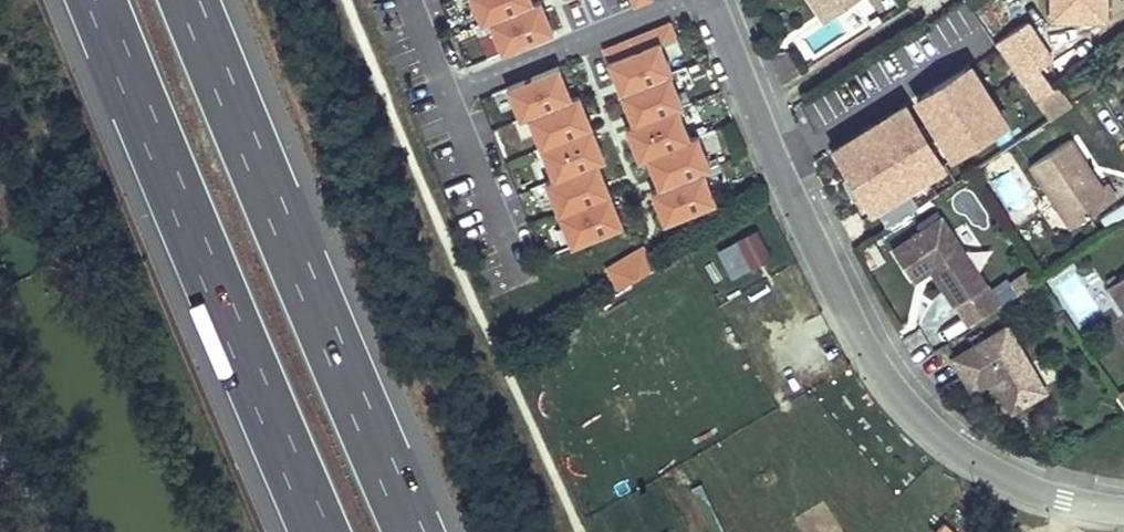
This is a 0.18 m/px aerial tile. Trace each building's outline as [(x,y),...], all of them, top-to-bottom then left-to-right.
[(491,54),(546,37),(534,0),(473,0),(491,54)] [(855,0),(824,0),(816,6),(826,21),(855,0)] [(1050,16),(1105,16),(1105,0),(1050,0),(1050,16)] [(1032,63),(1015,75),(1020,82),(1032,100),(1033,100),(1049,89),(1032,63)] [(915,140),(934,167),(1032,100),(1020,82),(982,107),(976,100),(915,140)] [(1049,89),(1033,100),(1046,118),(1068,103),(1056,84),(1049,89)] [(909,178),(851,93),(804,124),(861,206),(863,209),(865,208),(909,178)] [(702,161),(689,122),(660,131),(641,103),(615,120),(631,149),(603,180),(632,208),(667,173),(702,161)] [(1069,138),(1029,164),(1070,226),(1116,196),(1106,181),(1100,185),(1069,138)] [(861,206),(853,212),(868,232),(877,226),(865,208),(863,209),(861,206)] [(966,323),(997,302),(940,216),(891,249),(912,280),(930,268),(966,323)] [(716,247),(730,277),(771,258),(756,228),(716,247)] [(615,289),(655,268),(643,244),(603,265),(615,289)] [(1018,292),(1037,279),(1029,267),(1010,280),(1018,292)] [(1108,284),(1123,308),(1123,273),(1108,284)] [(1006,324),(951,357),(971,390),(988,380),(993,377),(998,387),(1012,409),(1045,389),(1006,324)] [(993,377),(988,380),(994,390),(998,387),(993,377)] [(1115,395),(1123,408),(1123,389),(1115,395)]
